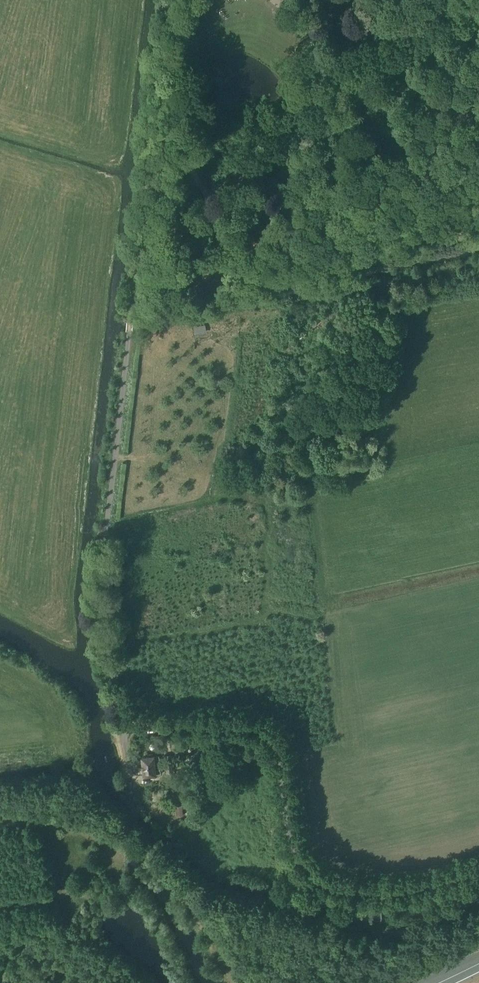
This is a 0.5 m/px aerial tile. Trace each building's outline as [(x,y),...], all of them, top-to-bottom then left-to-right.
[(206,326),(193,328),(195,335),(207,333),(206,326)] [(167,774),(174,773),(172,755),(165,755),(167,774)] [(155,756),(142,757),(143,767),(156,765),(156,763),(160,762),(159,756),(155,756)] [(156,768),(156,765),(143,767),(143,776),(151,775),(151,778),(157,777),(157,775),(161,774),(161,768),(156,768)] [(175,809),(176,817),(183,815),(182,808),(175,809)]
